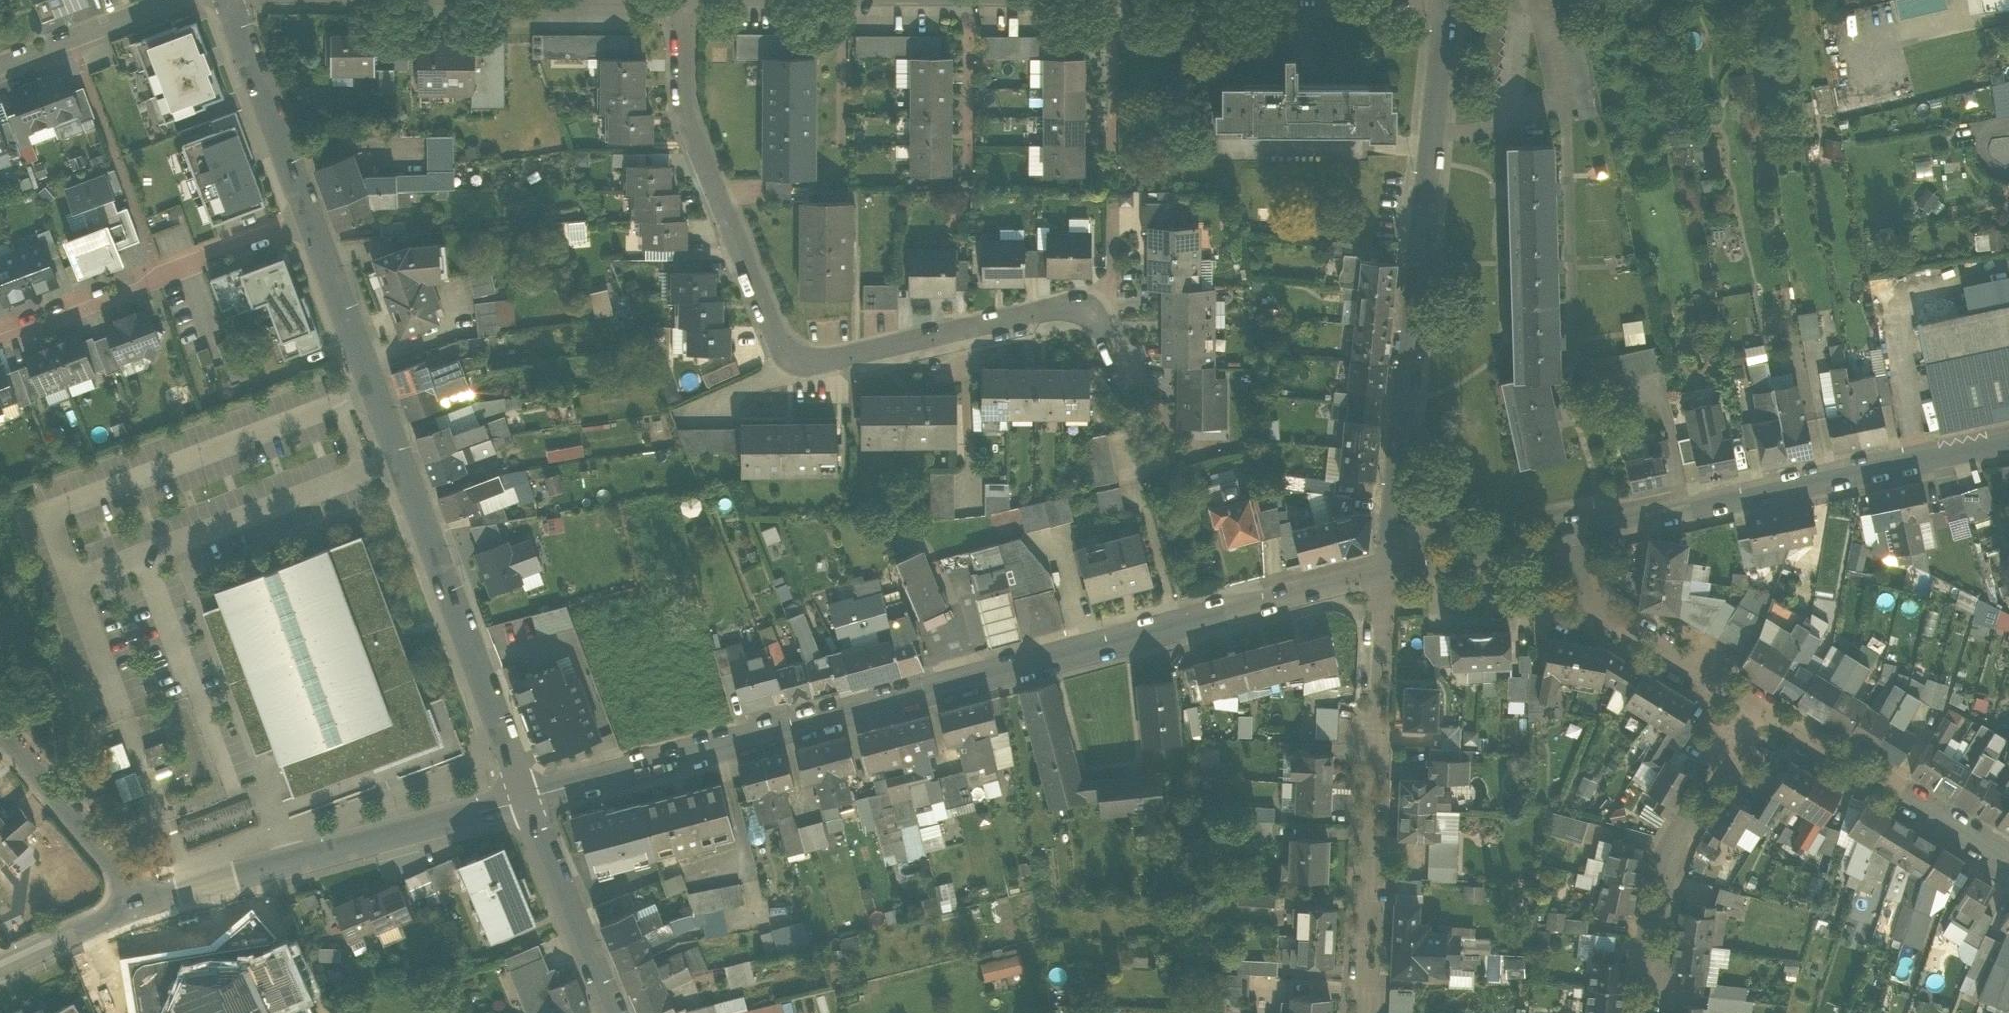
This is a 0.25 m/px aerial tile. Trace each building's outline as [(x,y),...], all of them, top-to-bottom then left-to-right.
[(58,16),(56,11),(54,12),(49,0),(39,0),(35,2),(43,22),(58,16)] [(89,5),(88,0),(49,0),(54,12),(56,11),(66,8),(68,13),(89,5)] [(1899,18),(1912,15),(1909,0),(1895,0),(1899,18)] [(1912,15),(1899,18),(1900,20),(1948,8),(1948,6),(1935,9),(1932,0),(1909,0),(1912,15)] [(1935,9),(1948,6),(1946,0),(1932,0),(1935,9)] [(1982,13),(2008,9),(2008,0),(1980,0),(1982,13)] [(1481,24),(1486,28),(1500,38),(1507,29),(1502,25),(1487,15),(1481,24)] [(142,57),(160,106),(167,103),(173,119),(207,107),(206,104),(225,97),(214,67),(211,68),(206,52),(208,52),(197,22),(177,29),(176,26),(142,39),(149,55),(142,57)] [(1479,37),(1485,41),(1499,51),(1506,42),(1500,38),(1486,28),(1479,37)] [(473,60),(505,60),(505,35),(472,34),(472,42),(473,42),(473,60)] [(736,58),(766,59),(766,58),(793,58),(793,34),(736,34),(736,58)] [(533,58),(545,58),(545,35),(533,35),(533,58)] [(545,58),(556,59),(556,35),(545,35),(545,58)] [(556,59),(567,59),(568,35),(556,35),(556,59)] [(567,59),(579,59),(579,35),(568,35),(567,59)] [(579,59),(590,59),(590,35),(579,35),(579,59)] [(590,59),(601,59),(601,35),(590,35),(590,59)] [(603,59),(613,59),(613,35),(601,35),(601,59),(603,59)] [(613,59),(624,59),(624,35),(613,35),(613,59)] [(636,35),(624,35),(624,59),(636,59),(636,35)] [(856,58),(868,58),(868,36),(856,36),(856,58)] [(868,58),(881,58),(881,36),(868,36),(868,58)] [(881,58),(893,58),(893,36),(881,36),(881,58)] [(893,58),(905,58),(905,36),(893,36),(893,58)] [(905,58),(917,58),(917,36),(905,36),(905,58)] [(918,58),(929,58),(929,36),(917,36),(917,58),(918,58)] [(929,58),(941,58),(941,36),(929,36),(929,58)] [(983,58),(995,58),(995,36),(983,36),(983,58)] [(1007,36),(995,36),(995,58),(1007,58),(1007,36)] [(1019,36),(1007,36),(1007,58),(1019,59),(1019,36)] [(1031,36),(1019,36),(1019,59),(1031,59),(1031,36)] [(1043,36),(1031,36),(1031,59),(1043,59),(1043,36)] [(1055,36),(1043,36),(1043,59),(1051,59),(1055,59),(1055,36)] [(1067,36),(1055,36),(1055,59),(1067,59),(1067,36)] [(1074,36),(1067,36),(1067,59),(1080,59),(1080,36),(1074,36)] [(332,70),(375,70),(375,69),(374,38),(332,37),(332,70)] [(136,41),(142,57),(149,55),(142,39),(136,41)] [(1478,51),(1483,54),(1497,65),(1504,55),(1499,51),(1485,41),(1478,51)] [(453,93),(472,93),(473,93),(473,60),(473,42),(472,42),(452,42),(452,45),(420,45),(420,88),(453,88),(453,93)] [(1286,54),(1286,83),(1297,83),(1297,65),(1294,65),(1294,54),(1286,54)] [(1476,64),(1482,68),(1496,78),(1503,69),(1497,65),(1483,54),(1476,64)] [(766,105),(766,106),(814,106),(814,58),(793,58),(766,58),(766,59),(766,84),(772,84),(772,105),(766,105)] [(913,87),(918,87),(951,88),(951,58),(941,58),(929,58),(918,58),(918,74),(913,74),(913,87)] [(603,59),(603,86),(644,86),(644,59),(636,59),(624,59),(613,59),(603,59)] [(1045,75),(1045,87),(1045,88),(1051,88),(1084,88),(1084,59),(1080,59),(1067,59),(1055,59),(1051,59),(1051,75),(1045,75)] [(505,60),(473,60),(473,93),(472,93),(471,105),(505,105),(505,60)] [(1475,77),(1480,81),(1494,91),(1501,82),(1496,78),(1482,68),(1475,77)] [(381,69),(380,93),(394,93),(394,69),(381,69)] [(65,72),(38,82),(53,123),(79,113),(80,113),(73,91),(65,72)] [(1996,117),(2008,115),(2008,80),(1992,84),(1996,117)] [(28,133),(53,123),(38,82),(11,92),(19,112),(27,133),(28,133)] [(1391,83),(1297,83),(1286,83),(1243,83),(1243,82),(1222,82),(1222,124),(1241,124),(1241,129),(1368,129),(1368,135),(1395,135),(1395,118),(1391,118),(1391,83)] [(603,113),(611,113),(644,113),(644,86),(603,86),(603,113)] [(80,113),(79,113),(82,123),(93,118),(95,118),(84,87),(73,91),(80,113)] [(951,116),(951,88),(918,87),(918,103),(913,103),(913,116),(918,116),(951,116)] [(1029,106),(1045,106),(1045,104),(1051,103),(1051,88),(1045,88),(1045,87),(1030,87),(1029,106)] [(1084,88),(1051,88),(1051,103),(1045,104),(1045,106),(1045,116),(1051,116),(1083,117),(1084,88)] [(2,102),(0,102),(0,124),(9,120),(2,102)] [(166,122),(173,119),(167,103),(160,106),(166,122)] [(814,178),(814,106),(766,106),(766,126),(772,126),(772,158),(766,158),(766,178),(792,178),(814,178)] [(27,133),(19,112),(8,116),(9,120),(19,146),(31,142),(28,133),(27,133)] [(212,121),(216,133),(235,125),(238,132),(248,159),(253,157),(236,112),(212,121)] [(79,113),(53,123),(57,134),(59,139),(85,130),(82,123),(79,113)] [(652,113),(644,113),(611,113),(611,141),(652,141),(652,113)] [(951,145),(951,116),(918,116),(918,131),(913,131),(912,145),(918,145),(951,145)] [(1083,145),(1083,117),(1051,116),(1051,132),(1045,132),(1045,145),(1051,145),(1083,145)] [(93,118),(82,123),(85,130),(85,131),(97,127),(93,118)] [(0,124),(0,129),(8,151),(7,151),(10,158),(22,154),(19,146),(9,120),(0,124)] [(53,123),(28,133),(31,142),(32,143),(57,134),(53,123)] [(265,205),(263,198),(228,211),(227,207),(222,209),(212,181),(206,183),(201,171),(212,167),(203,145),(238,132),(235,125),(216,133),(183,145),(213,225),(265,205)] [(228,211),(263,198),(248,159),(238,132),(203,145),(212,167),(201,171),(206,183),(212,181),(222,209),(227,207),(228,211)] [(428,174),(446,174),(455,174),(455,161),(454,139),(454,135),(428,136),(428,174)] [(31,142),(19,146),(22,154),(26,164),(38,159),(32,143),(31,142)] [(951,174),(951,145),(918,145),(918,160),(912,160),(912,174),(951,174)] [(1083,174),(1083,145),(1051,145),(1051,161),(1045,161),(1045,174),(1083,174)] [(1513,146),(1515,224),(1554,223),(1553,189),(1558,189),(1558,178),(1553,178),(1552,145),(1513,146)] [(0,154),(0,167),(12,163),(10,158),(7,151),(0,154)] [(397,191),(397,175),(368,176),(362,178),(353,154),(316,169),(330,207),(364,194),(365,193),(397,192),(397,191)] [(629,193),(637,193),(670,193),(670,165),(629,165),(629,193)] [(428,174),(397,175),(397,191),(446,189),(446,174),(428,174)] [(446,174),(446,189),(455,189),(455,174),(446,174)] [(75,210),(83,207),(113,196),(105,176),(68,190),(75,210)] [(766,178),(766,190),(766,202),(791,202),(791,190),(792,178),(766,178)] [(59,192),(51,182),(38,193),(47,203),(59,192)] [(365,193),(364,194),(369,207),(402,206),(402,199),(397,199),(397,192),(365,193)] [(637,219),(645,219),(678,220),(678,193),(670,193),(637,193),(637,219)] [(373,217),(369,207),(364,194),(330,207),(339,230),(373,217)] [(113,196),(83,207),(89,224),(92,232),(107,227),(122,221),(118,211),(113,196)] [(808,298),(851,298),(851,202),(808,202),(808,245),(803,245),(803,271),(808,271),(808,298)] [(1142,230),(1150,230),(1150,229),(1170,229),(1170,205),(1142,205),(1142,230)] [(89,224),(83,207),(75,210),(67,213),(73,230),(89,224)] [(128,207),(118,211),(122,221),(107,227),(116,250),(140,241),(128,207)] [(153,231),(162,254),(193,242),(184,219),(153,231)] [(587,221),(568,219),(566,238),(584,240),(587,221)] [(686,220),(678,220),(645,219),(645,247),(674,247),(686,247),(686,220)] [(388,224),(389,235),(408,233),(407,222),(388,224)] [(1555,255),(1554,223),(1515,224),(1517,301),(1556,300),(1555,266),(1560,266),(1560,255),(1555,255)] [(107,227),(92,232),(68,241),(80,275),(120,260),(116,250),(107,227)] [(42,242),(49,259),(60,255),(50,229),(38,233),(41,243),(42,242)] [(1150,230),(1150,259),(1199,260),(1199,229),(1170,229),(1150,229),(1150,230)] [(1088,275),(1090,275),(1090,235),(1050,235),(1050,251),(1050,274),(1070,275),(1070,273),(1088,273),(1088,275)] [(1007,285),(1025,285),(1025,274),(1026,251),(1026,241),(988,241),(988,260),(983,260),(982,281),(1007,282),(1007,285)] [(1325,253),(1344,255),(1344,254),(1351,255),(1353,244),(1326,241),(1325,253)] [(16,252),(32,293),(58,284),(49,259),(42,242),(41,243),(16,252)] [(375,259),(387,293),(423,280),(448,278),(445,244),(409,248),(409,246),(375,259)] [(674,247),(674,259),(704,259),(704,247),(686,247),(674,247)] [(911,294),(956,294),(956,289),(956,259),(956,250),(914,250),(914,270),(911,270),(911,294)] [(1025,274),(1038,274),(1038,251),(1026,251),(1025,274)] [(1050,251),(1038,251),(1038,274),(1050,274),(1050,251)] [(32,293),(16,252),(0,258),(0,289),(4,298),(5,303),(32,293)] [(1341,286),(1359,288),(1362,260),(1357,255),(1351,255),(1344,254),(1344,255),(1342,269),(1341,271),(1339,275),(1338,279),(1340,283),(1341,285),(1341,286)] [(300,298),(285,256),(243,272),(242,268),(211,280),(222,309),(236,304),(239,312),(267,301),(282,339),(278,340),(285,359),(322,345),(304,296),(300,298)] [(704,271),(704,259),(674,259),(674,271),(704,271)] [(956,289),(968,289),(968,259),(956,259),(956,289)] [(1199,289),(1199,260),(1150,259),(1151,290),(1164,290),(1199,290),(1199,289)] [(1359,288),(1393,292),(1396,264),(1362,260),(1359,288)] [(469,275),(474,297),(496,292),(491,270),(469,275)] [(674,298),(682,298),(714,298),(714,271),(704,271),(674,271),(674,298)] [(2008,304),(2008,297),(2004,276),(1961,285),(1967,313),(2008,304)] [(430,297),(423,280),(387,293),(386,293),(402,335),(438,321),(434,308),(430,297)] [(864,308),(899,308),(899,284),(865,284),(864,308)] [(588,290),(594,314),(611,310),(605,287),(588,290)] [(1359,288),(1356,324),(1390,328),(1393,292),(1359,288)] [(1164,365),(1180,365),(1213,365),(1213,289),(1199,289),(1199,290),(1164,290),(1164,365)] [(437,295),(430,297),(434,308),(441,305),(437,295)] [(681,326),(689,326),(722,326),(722,299),(714,298),(682,298),(681,326)] [(475,303),(479,337),(502,334),(498,300),(475,303)] [(1557,333),(1556,300),(1517,301),(1519,379),(1547,378),(1558,378),(1557,344),(1562,343),(1562,333),(1557,333)] [(1941,429),(2008,415),(2008,304),(1967,313),(1918,323),(1941,429)] [(148,312),(135,317),(118,323),(106,327),(109,335),(119,361),(143,352),(153,357),(157,347),(160,346),(159,343),(164,333),(153,328),(148,312)] [(117,319),(118,323),(135,317),(133,313),(117,319)] [(1799,317),(1802,340),(1819,338),(1817,315),(1799,317)] [(1621,321),(1624,344),(1645,340),(1641,317),(1621,321)] [(1356,324),(1352,360),(1386,363),(1390,328),(1356,324)] [(673,352),(689,352),(689,326),(681,326),(672,326),(673,352)] [(730,326),(722,326),(689,326),(689,352),(689,354),(730,354),(730,326)] [(79,334),(53,343),(67,383),(91,374),(94,373),(82,341),(79,334)] [(109,335),(94,341),(105,369),(107,374),(122,369),(119,361),(109,335)] [(94,373),(105,369),(94,341),(93,337),(82,341),(94,373)] [(440,347),(443,355),(473,344),(471,338),(459,339),(440,347)] [(228,339),(216,344),(222,359),(234,355),(228,339)] [(44,391),(67,383),(53,343),(26,353),(30,364),(41,392),(44,391)] [(1829,347),(1833,369),(1846,366),(1842,345),(1829,347)] [(208,347),(196,351),(202,367),(214,362),(208,347)] [(1656,347),(1644,350),(1649,373),(1662,370),(1656,347)] [(1624,378),(1649,373),(1644,350),(1619,355),(1624,378)] [(143,352),(119,361),(122,369),(125,376),(148,367),(153,357),(143,352)] [(459,357),(428,369),(433,383),(464,372),(459,357)] [(1383,392),(1386,363),(1352,360),(1349,388),(1365,390),(1383,392)] [(400,396),(433,383),(428,369),(425,361),(392,374),(400,396)] [(735,361),(703,374),(708,386),(740,372),(735,361)] [(1747,365),(1752,393),(1772,389),(1771,388),(1769,376),(1766,361),(1747,365)] [(30,396),(41,392),(30,364),(19,368),(30,396)] [(1213,379),(1213,365),(1180,365),(1180,426),(1224,426),(1225,379),(1213,379)] [(2,411),(0,406),(16,400),(6,373),(4,366),(0,367),(0,412),(2,411)] [(1848,381),(1846,366),(1833,369),(1830,369),(1837,415),(1854,411),(1848,381)] [(16,400),(19,407),(32,402),(30,396),(19,368),(6,373),(16,400)] [(982,415),(1009,415),(1009,370),(982,370),(982,415)] [(1009,415),(1036,415),(1036,370),(1009,370),(1009,415)] [(1036,415),(1063,415),(1063,370),(1036,370),(1036,415)] [(1090,371),(1063,370),(1063,415),(1090,415),(1090,371)] [(1769,376),(1771,388),(1794,384),(1791,371),(1769,376)] [(464,372),(433,383),(439,398),(470,386),(464,372)] [(91,374),(67,383),(73,396),(96,388),(91,374)] [(1872,377),(1878,407),(1880,406),(1891,404),(1886,374),(1872,377)] [(1848,381),(1854,411),(1878,407),(1872,377),(1872,376),(1848,381)] [(1553,406),(1547,378),(1519,379),(1511,379),(1506,381),(1518,439),(1513,440),(1519,467),(1564,457),(1555,416),(1559,415),(1557,405),(1553,406)] [(49,405),(73,396),(67,383),(44,391),(49,405)] [(442,407),(439,398),(433,383),(400,396),(409,420),(442,407)] [(1794,383),(1794,384),(1771,388),(1772,389),(1779,426),(1805,421),(1799,393),(1796,394),(1794,383)] [(1349,388),(1348,404),(1363,405),(1365,390),(1349,388)] [(1761,467),(1787,462),(1779,426),(1772,389),(1752,393),(1758,421),(1751,422),(1757,448),(1761,467)] [(480,400),(485,416),(508,408),(530,406),(529,394),(480,400)] [(904,444),(930,444),(930,439),(957,439),(957,396),(861,397),(861,440),(904,440),(904,444)] [(1361,421),(1363,405),(1348,404),(1334,402),(1332,419),(1346,420),(1361,421)] [(1700,480),(1709,478),(1702,443),(1722,438),(1719,427),(1724,426),(1719,402),(1684,409),(1690,437),(1695,460),(1700,480)] [(1880,406),(1878,407),(1854,411),(1861,446),(1887,440),(1880,406)] [(1832,452),(1861,446),(1854,411),(1837,415),(1825,417),(1832,452)] [(411,426),(416,437),(434,430),(429,419),(411,426)] [(1346,420),(1343,447),(1377,451),(1380,423),(1361,421),(1346,420)] [(485,423),(472,427),(477,441),(490,436),(487,429),(491,428),(489,421),(485,423)] [(1806,421),(1805,421),(1779,426),(1787,462),(1814,456),(1806,421)] [(1741,424),(1746,450),(1757,448),(1751,422),(1741,424)] [(785,472),(810,472),(810,468),(837,467),(837,424),(741,425),(741,450),(742,468),(785,468),(785,472)] [(416,437),(425,461),(477,441),(472,427),(453,434),(449,425),(434,430),(416,437)] [(686,447),(688,451),(741,450),(741,425),(677,425),(686,447)] [(1084,438),(1087,450),(1110,446),(1108,434),(1084,438)] [(477,441),(482,455),(495,450),(499,449),(497,442),(493,443),(490,436),(477,441)] [(1678,439),(1683,463),(1695,460),(1690,437),(1678,439)] [(1730,437),(1722,438),(1702,443),(1709,478),(1737,472),(1730,437)] [(1647,442),(1650,455),(1661,453),(1661,455),(1669,453),(1665,438),(1647,442)] [(482,455),(477,441),(425,461),(434,484),(467,472),(463,462),(482,455)] [(581,442),(545,448),(547,460),(583,453),(581,442)] [(1087,450),(1089,462),(1113,457),(1110,446),(1087,450)] [(1374,479),(1377,451),(1343,447),(1340,475),(1374,479)] [(1669,485),(1661,455),(1661,453),(1650,455),(1623,461),(1631,494),(1636,492),(1636,493),(1649,491),(1649,490),(1669,485)] [(1089,462),(1091,474),(1115,469),(1113,457),(1089,462)] [(2001,466),(2003,482),(2008,481),(2008,465),(2001,466)] [(1117,481),(1115,469),(1091,474),(1094,486),(1117,481)] [(511,472),(515,484),(520,496),(521,500),(533,496),(523,470),(511,472)] [(511,472),(499,473),(505,488),(515,484),(511,472)] [(548,492),(563,487),(558,472),(543,476),(548,492)] [(931,517),(954,517),(954,472),(930,472),(931,517)] [(985,482),(995,482),(995,472),(984,472),(984,482),(985,482)] [(477,499),(505,488),(499,473),(471,484),(477,499)] [(1226,547),(1230,549),(1235,547),(1238,544),(1238,542),(1260,535),(1261,535),(1255,512),(1260,510),(1256,497),(1251,499),(1250,494),(1241,497),(1236,478),(1207,486),(1204,491),(1205,496),(1210,499),(1211,503),(1208,508),(1210,513),(1212,514),(1215,525),(1220,523),(1225,545),(1226,545),(1226,547)] [(1311,492),(1325,493),(1335,494),(1336,484),(1306,479),(1304,490),(1309,491),(1311,492)] [(985,482),(985,495),(1009,495),(1009,482),(995,482),(985,482)] [(1895,488),(1902,523),(1916,520),(1928,517),(1921,482),(1895,488)] [(480,507),(477,499),(471,484),(438,496),(447,520),(480,507)] [(501,503),(520,496),(515,484),(505,488),(477,499),(480,507),(481,511),(501,503)] [(1983,486),(1960,493),(1967,516),(1991,508),(1983,486)] [(1096,492),(1101,515),(1124,510),(1120,487),(1096,492)] [(1909,551),(1905,535),(1902,523),(1895,488),(1895,487),(1868,492),(1876,528),(1878,539),(1871,550),(1882,557),(1895,554),(1909,552),(1909,551)] [(1309,491),(1317,523),(1331,519),(1325,493),(1311,492),(1309,491)] [(1354,496),(1335,494),(1325,493),(1331,519),(1352,513),(1354,496)] [(1948,521),(1967,516),(1960,493),(1941,498),(1948,521)] [(1009,509),(1009,495),(985,495),(985,514),(1009,509)] [(1067,498),(1044,503),(1050,527),(1073,521),(1067,498)] [(481,511),(486,524),(492,523),(507,520),(501,503),(481,511)] [(1026,532),(1050,527),(1044,503),(1035,504),(1019,508),(1026,532)] [(1811,505),(1783,511),(1790,546),(1812,541),(1809,529),(1812,529),(1813,527),(1814,526),(1814,524),(1811,505)] [(1260,535),(1261,539),(1281,535),(1279,522),(1277,506),(1260,510),(1255,512),(1261,535),(1260,535)] [(1789,547),(1790,546),(1783,511),(1746,518),(1746,519),(1749,537),(1753,554),(1754,553),(1789,547)] [(1331,519),(1341,555),(1366,549),(1367,549),(1370,513),(1357,512),(1352,513),(1331,519)] [(1928,517),(1916,520),(1919,532),(1922,545),(1933,543),(1928,517)] [(1298,554),(1302,566),(1341,555),(1331,519),(1317,523),(1301,527),(1292,529),(1298,554)] [(1298,554),(1292,529),(1289,520),(1279,522),(1281,535),(1284,558),(1298,554)] [(1905,535),(1919,532),(1916,520),(1902,523),(1905,535)] [(470,526),(480,552),(500,544),(492,523),(486,524),(470,526)] [(1905,535),(1909,551),(1922,549),(1922,545),(1919,532),(1905,535)] [(1077,551),(1089,597),(1118,590),(1118,591),(1130,588),(1130,587),(1152,581),(1140,534),(1077,551)] [(361,536),(328,548),(392,721),(281,763),(294,796),(439,742),(361,536)] [(1738,539),(1744,566),(1756,564),(1754,553),(1753,554),(1749,537),(1738,539)] [(969,551),(975,573),(1004,566),(1003,563),(1021,558),(1029,588),(1030,590),(1053,584),(1051,575),(1020,538),(996,544),(969,551)] [(1650,574),(1682,578),(1684,562),(1687,544),(1650,539),(1647,559),(1652,559),(1650,574)] [(522,582),(520,575),(541,567),(531,540),(510,548),(507,542),(500,544),(480,552),(477,554),(492,593),(522,582)] [(276,747),(281,763),(392,721),(328,548),(217,590),(222,605),(276,747)] [(944,606),(944,605),(938,592),(921,551),(897,561),(919,616),(944,606)] [(1895,554),(1896,563),(1911,563),(1909,552),(1895,554)] [(1011,592),(1029,588),(1021,558),(1003,563),(1004,566),(975,573),(971,575),(978,600),(1010,592),(1011,591),(1011,592)] [(1641,607),(1677,612),(1680,595),(1682,578),(1650,574),(1648,590),(1643,589),(1641,607)] [(854,584),(860,598),(881,592),(882,591),(878,578),(854,584)] [(1736,608),(1731,617),(1760,633),(1773,594),(1772,594),(1747,590),(1736,608)] [(943,591),(938,592),(944,605),(948,604),(943,591)] [(1022,636),(1010,592),(978,600),(989,645),(1022,636)] [(1721,599),(1685,594),(1685,595),(1680,595),(1677,612),(1703,629),(1721,599)] [(828,603),(838,637),(849,633),(850,636),(890,625),(886,611),(875,614),(873,604),(857,609),(853,596),(828,603)] [(1718,637),(1731,617),(1736,608),(1721,599),(1703,629),(1718,637)] [(883,601),(873,604),(875,614),(886,611),(884,605),(883,601)] [(904,602),(894,605),(897,617),(908,614),(904,602)] [(917,635),(908,614),(897,617),(894,605),(893,603),(884,605),(886,611),(890,625),(893,641),(902,672),(923,667),(911,637),(917,635)] [(784,608),(788,618),(801,612),(798,605),(794,604),(784,608)] [(257,754),(276,747),(222,605),(204,612),(257,754)] [(532,614),(537,635),(574,626),(566,605),(532,614)] [(2004,643),(2008,644),(2008,609),(1974,605),(1972,623),(2006,627),(2004,643)] [(802,612),(801,612),(788,618),(805,660),(820,657),(802,612)] [(1809,631),(1819,637),(1828,623),(1818,617),(1811,613),(1810,621),(1809,631)] [(1747,655),(1760,633),(1731,617),(1718,637),(1747,655)] [(1802,617),(1798,624),(1809,631),(1810,621),(1802,617)] [(1792,659),(1809,631),(1798,624),(1781,652),(1792,659)] [(1493,632),(1480,632),(1482,681),(1496,681),(1495,666),(1512,665),(1510,631),(1493,631),(1493,632)] [(1809,631),(1792,659),(1802,665),(1819,637),(1809,631)] [(1468,682),(1482,681),(1480,632),(1467,633),(1467,632),(1450,633),(1451,667),(1467,667),(1468,682)] [(1423,651),(1437,668),(1451,667),(1450,633),(1423,634),(1423,651)] [(1739,668),(1750,675),(1768,645),(1770,645),(1772,640),(1760,633),(1747,655),(1739,668)] [(788,702),(815,696),(805,660),(788,665),(775,635),(770,637),(772,642),(765,645),(767,650),(782,688),(788,702)] [(1329,635),(1295,644),(1303,671),(1304,677),(1338,668),(1329,635)] [(1294,638),(1260,647),(1269,680),(1303,671),(1295,644),(1294,638)] [(1542,675),(1543,676),(1559,678),(1572,681),(1572,680),(1579,644),(1579,643),(1550,638),(1543,674),(1542,675)] [(865,682),(902,672),(893,641),(857,650),(865,682)] [(1600,686),(1602,678),(1607,650),(1607,649),(1579,644),(1572,680),(1600,686)] [(1773,689),(1792,659),(1781,652),(1770,645),(1768,645),(1750,675),(1773,689)] [(1873,659),(1859,650),(1851,645),(1846,653),(1857,660),(1868,667),(1873,659)] [(1260,647),(1227,656),(1236,689),(1269,680),(1260,647)] [(715,653),(721,674),(733,671),(730,660),(727,649),(715,653)] [(740,699),(782,688),(767,650),(730,660),(733,671),(740,699)] [(841,650),(829,654),(839,689),(851,686),(842,654),(841,650)] [(851,686),(865,682),(857,650),(842,654),(851,686)] [(1628,663),(1607,650),(1602,678),(1614,686),(1628,663)] [(1846,653),(1829,682),(1840,689),(1857,660),(1846,653)] [(820,657),(805,660),(815,696),(815,697),(839,690),(839,689),(829,654),(820,657)] [(1520,656),(1521,670),(1530,670),(1530,655),(1520,656)] [(1203,698),(1236,689),(1227,656),(1194,665),(1203,698)] [(1815,673),(1802,665),(1792,659),(1773,689),(1774,689),(1796,703),(1815,673)] [(1857,660),(1840,689),(1851,695),(1868,667),(1857,660)] [(1614,686),(1629,695),(1644,672),(1628,663),(1614,686)] [(1896,684),(1899,673),(1895,672),(1896,667),(1884,664),(1883,668),(1881,675),(1882,675),(1879,680),(1893,688),(1896,684)] [(559,665),(515,682),(544,758),(600,737),(577,678),(565,682),(559,665)] [(1182,668),(1190,701),(1203,698),(1194,665),(1182,668)] [(1528,676),(1528,678),(1528,698),(1539,700),(1543,676),(1542,675),(1543,674),(1529,671),(1528,676)] [(1644,672),(1629,695),(1624,703),(1649,718),(1669,687),(1644,672)] [(1823,719),(1840,689),(1829,682),(1815,673),(1796,703),(1797,704),(1798,704),(1823,719)] [(1910,676),(1899,673),(1896,684),(1907,691),(1910,676)] [(1554,703),(1559,678),(1543,676),(1539,700),(1554,703)] [(1922,683),(1910,676),(1907,691),(1919,698),(1922,683)] [(1919,698),(1932,703),(1937,680),(1924,676),(1922,683),(1919,698)] [(1509,699),(1528,698),(1528,678),(1509,679),(1509,699)] [(1948,682),(1937,680),(1932,703),(1942,707),(1948,682)] [(1139,684),(1145,745),(1179,741),(1173,681),(1139,684)] [(1052,807),(1085,798),(1080,781),(1054,682),(1021,690),(1052,807)] [(1883,705),(1879,712),(1891,720),(1907,691),(1896,684),(1893,688),(1883,705)] [(1403,727),(1436,729),(1438,688),(1434,688),(1416,687),(1416,688),(1405,687),(1403,727)] [(1649,718),(1663,727),(1673,733),(1674,734),(1682,722),(1694,702),(1669,687),(1649,718)] [(1866,705),(1851,695),(1840,689),(1823,719),(1823,720),(1848,735),(1866,705)] [(1907,691),(1891,720),(1902,726),(1917,701),(1919,698),(1907,691)] [(965,706),(973,739),(987,735),(999,732),(998,732),(990,699),(965,706)] [(1875,701),(1871,708),(1879,712),(1883,705),(1875,701)] [(1873,750),(1891,720),(1879,712),(1871,708),(1866,705),(1848,735),(1873,750)] [(947,746),(958,743),(973,739),(965,706),(939,712),(947,746)] [(1317,738),(1337,739),(1338,708),(1318,707),(1317,738)] [(1945,716),(1957,723),(1961,717),(1949,710),(1945,716)] [(893,724),(903,762),(928,755),(938,752),(929,715),(893,724)] [(1945,716),(1929,742),(1941,750),(1957,723),(1945,716)] [(1915,734),(1902,726),(1891,720),(1873,750),(1897,765),(1915,734)] [(1668,743),(1678,749),(1691,728),(1682,722),(1674,734),(1673,733),(1668,742),(1668,743)] [(879,794),(909,786),(903,762),(893,724),(857,734),(867,771),(882,767),(881,767),(885,766),(888,778),(886,778),(875,781),(879,794)] [(1440,727),(1440,748),(1460,749),(1461,728),(1440,727)] [(1649,750),(1648,750),(1659,757),(1659,756),(1668,742),(1673,733),(1663,727),(1649,750)] [(1008,730),(999,732),(987,735),(996,769),(1014,764),(1008,730)] [(1463,743),(1477,742),(1477,730),(1462,730),(1463,743)] [(1980,731),(1961,762),(1972,768),(1990,737),(1980,731)] [(996,769),(987,735),(973,739),(980,766),(983,781),(998,777),(996,769)] [(822,743),(831,777),(845,773),(856,770),(847,736),(822,743)] [(1990,737),(1972,768),(1982,775),(2001,743),(1990,737)] [(980,766),(973,739),(958,743),(965,770),(980,766)] [(1952,756),(1941,750),(1929,742),(1911,773),(1934,787),(1952,756)] [(805,783),(816,780),(831,777),(822,743),(796,750),(805,783)] [(1460,761),(1460,749),(1440,748),(1430,748),(1430,760),(1460,761)] [(1643,760),(1660,771),(1666,760),(1659,756),(1659,757),(1648,750),(1643,760)] [(763,758),(771,792),(786,788),(795,785),(786,752),(763,758)] [(1298,753),(1297,782),(1331,784),(1332,755),(1298,753)] [(935,778),(928,755),(903,762),(909,786),(926,851),(944,846),(937,816),(940,810),(947,808),(939,777),(935,778)] [(1953,799),(1972,768),(1961,762),(1952,756),(1934,787),(1953,799)] [(738,764),(747,798),(748,799),(756,796),(763,822),(778,818),(778,817),(771,792),(763,758),(738,764)] [(1435,810),(1450,812),(1450,792),(1443,792),(1443,782),(1466,783),(1467,761),(1460,761),(1430,760),(1429,780),(1436,781),(1435,810)] [(1632,777),(1649,787),(1660,771),(1643,760),(1632,777)] [(1647,791),(1660,799),(1671,806),(1672,807),(1692,775),(1666,760),(1660,771),(1649,787),(1647,791)] [(1771,793),(1772,794),(1782,800),(1796,808),(1815,777),(1791,761),(1771,793)] [(965,770),(969,787),(983,783),(983,781),(980,766),(965,770)] [(1991,780),(1982,775),(1972,768),(1953,799),(1973,811),(1991,780)] [(965,770),(950,774),(958,805),(973,801),(969,787),(965,770)] [(831,777),(838,804),(852,800),(845,773),(831,777)] [(1159,773),(1080,781),(1085,798),(1100,797),(1102,813),(1163,807),(1159,773)] [(947,808),(958,805),(950,774),(939,777),(947,808)] [(838,804),(831,777),(816,780),(823,808),(838,804)] [(1002,794),(998,777),(983,781),(983,783),(987,798),(1002,794)] [(1796,808),(1810,817),(1820,823),(1821,824),(1840,792),(1815,777),(1796,808)] [(1401,779),(1399,809),(1435,810),(1436,781),(1429,780),(1401,779)] [(2008,802),(2008,798),(2004,795),(1994,789),(1997,784),(1991,780),(1973,811),(1995,824),(2008,802)] [(1282,797),(1296,798),(1297,782),(1283,781),(1282,797)] [(673,847),(675,852),(715,842),(714,836),(733,831),(721,782),(641,803),(648,828),(648,830),(654,851),(673,847)] [(1331,784),(1297,782),(1296,798),(1296,811),(1329,812),(1331,784)] [(895,853),(897,862),(927,855),(926,851),(909,786),(879,794),(869,796),(876,828),(883,856),(895,853)] [(792,813),(786,788),(771,792),(778,817),(787,815),(792,813)] [(1768,824),(1782,800),(1772,794),(1766,803),(1758,817),(1757,818),(1768,824)] [(856,798),(864,831),(876,828),(869,796),(869,795),(856,798)] [(766,833),(763,822),(756,796),(748,799),(747,798),(738,801),(748,838),(750,842),(754,844),(755,844),(760,844),(764,841),(766,837),(766,833)] [(1751,851),(1762,834),(1745,823),(1751,813),(1752,812),(1726,796),(1707,828),(1708,828),(1720,835),(1733,843),(1734,841),(1751,851)] [(1843,830),(1847,832),(1866,802),(1850,796),(1841,827),(1843,829),(1843,830)] [(1665,816),(1671,806),(1660,799),(1654,809),(1665,816)] [(854,807),(852,800),(838,804),(840,811),(854,807)] [(1844,852),(1852,855),(1858,838),(1871,846),(1890,816),(1866,802),(1847,832),(1843,830),(1843,829),(1841,827),(1840,831),(1836,843),(1846,847),(1844,852)] [(1995,824),(2008,833),(2008,802),(1995,824)] [(622,835),(648,828),(641,803),(615,810),(622,835)] [(1637,815),(1658,828),(1665,816),(1654,809),(1645,804),(1637,815)] [(1249,806),(1248,819),(1275,821),(1275,808),(1249,806)] [(12,861),(20,854),(19,852),(28,844),(23,838),(36,827),(20,808),(7,818),(0,810),(0,849),(9,860),(11,859),(12,861)] [(622,835),(615,810),(606,812),(605,808),(572,816),(577,836),(583,835),(586,846),(648,830),(648,828),(622,835)] [(1434,829),(1435,810),(1399,809),(1398,838),(1429,840),(1440,840),(1440,829),(1434,829)] [(1762,834),(1768,824),(1757,818),(1758,817),(1751,813),(1745,823),(1762,834)] [(786,850),(803,846),(798,827),(793,819),(789,820),(787,815),(778,817),(778,818),(786,850)] [(1558,835),(1581,841),(1586,821),(1564,815),(1558,835)] [(1913,831),(1890,816),(1871,846),(1861,878),(1875,885),(1885,855),(1897,862),(1915,831),(1914,831),(1913,831)] [(1807,845),(1820,823),(1810,817),(1795,841),(1805,847),(1807,845)] [(1274,839),(1275,821),(1248,819),(1247,838),(1274,839)] [(822,821),(809,824),(816,848),(828,845),(822,821)] [(1807,845),(1833,855),(1836,843),(1840,831),(1821,824),(1820,823),(1807,845)] [(804,851),(816,848),(809,824),(798,827),(803,846),(804,851)] [(1713,846),(1720,835),(1708,828),(1701,839),(1702,839),(1713,846)] [(648,830),(586,846),(593,874),(655,858),(654,851),(648,830)] [(1915,831),(1897,862),(1899,863),(1923,878),(1941,847),(1915,831)] [(1281,878),(1327,880),(1329,840),(1291,838),(1290,862),(1282,862),(1281,878)] [(1861,878),(1871,846),(1858,838),(1852,855),(1846,871),(1850,873),(1861,878)] [(1696,849),(1715,861),(1721,850),(1713,846),(1702,839),(1696,849)] [(1428,881),(1456,882),(1458,841),(1440,840),(1429,840),(1428,881)] [(1613,841),(1611,851),(1631,855),(1633,845),(1613,841)] [(468,876),(494,939),(535,922),(503,846),(462,863),(468,876)] [(787,856),(804,851),(803,846),(786,850),(787,856)] [(1941,847),(1923,878),(1935,885),(1944,891),(1958,870),(1964,861),(1942,847),(1941,847)] [(1643,858),(1631,855),(1611,851),(1610,851),(1604,878),(1637,886),(1643,858)] [(886,865),(897,862),(895,853),(883,856),(886,865)] [(427,869),(436,890),(468,876),(462,863),(459,855),(427,869)] [(1923,878),(1899,863),(1897,867),(1895,866),(1885,896),(1905,904),(1913,907),(1923,878)] [(436,890),(427,869),(405,878),(415,900),(426,895),(430,906),(441,902),(436,890)] [(1963,872),(1958,870),(1944,891),(1935,885),(1928,913),(1931,913),(1944,905),(1948,894),(1963,872)] [(1872,894),(1875,885),(1861,878),(1850,873),(1846,884),(1856,888),(1872,894)] [(662,881),(668,895),(687,888),(682,874),(662,881)] [(1957,904),(1960,906),(1976,916),(1980,909),(1993,889),(1973,877),(1957,904)] [(1598,905),(1598,906),(1618,910),(1631,913),(1637,886),(1604,878),(1598,905)] [(1928,913),(1935,885),(1923,878),(1913,907),(1927,913),(1928,913)] [(1395,892),(1421,894),(1422,881),(1396,879),(1395,892)] [(935,882),(939,908),(955,906),(952,880),(935,882)] [(1463,900),(1481,901),(1482,883),(1464,882),(1463,900)] [(693,915),(703,913),(722,908),(744,904),(739,883),(689,894),(693,915)] [(399,884),(365,898),(375,924),(377,928),(399,918),(412,913),(399,884)] [(1716,899),(1739,905),(1743,894),(1727,890),(1720,888),(1716,899)] [(629,892),(619,896),(594,907),(601,924),(633,910),(633,911),(636,910),(629,892)] [(1238,905),(1274,906),(1274,893),(1239,892),(1238,905)] [(321,906),(315,893),(302,899),(308,911),(321,906)] [(360,930),(375,924),(365,898),(363,895),(334,907),(347,936),(360,930)] [(1395,903),(1394,922),(1418,924),(1419,904),(1395,903)] [(1694,904),(1693,914),(1713,917),(1714,907),(1694,904)] [(1894,938),(1902,941),(1913,907),(1905,904),(1894,938)] [(1948,916),(1952,919),(1960,906),(1957,904),(1948,916)] [(1616,920),(1618,910),(1598,906),(1596,916),(1616,920)] [(1969,929),(1976,916),(1960,906),(1952,919),(1969,929)] [(1298,923),(1298,935),(1333,937),(1335,908),(1321,908),(1321,907),(1313,907),(1299,907),(1294,907),(1293,923),(1298,923)] [(1927,913),(1913,907),(1902,941),(1921,949),(1931,913),(1928,913),(1927,913)] [(728,934),(722,908),(703,913),(708,938),(728,934)] [(1969,929),(1983,938),(1985,934),(1993,917),(1980,909),(1976,916),(1969,929)] [(610,946),(642,933),(638,921),(633,911),(633,910),(601,924),(610,946)] [(1546,929),(1565,931),(1566,918),(1561,918),(1562,911),(1548,910),(1546,929)] [(2008,932),(2008,910),(1999,926),(2007,930),(2008,932)] [(301,996),(305,994),(284,947),(280,949),(275,939),(278,937),(256,911),(214,947),(129,962),(137,1012),(309,1012),(301,996)] [(659,912),(638,921),(642,933),(664,923),(659,912)] [(1714,917),(1713,917),(1693,914),(1680,913),(1676,940),(1710,945),(1714,917)] [(680,917),(669,921),(675,934),(695,926),(692,914),(680,917)] [(399,918),(377,928),(385,946),(407,936),(399,918)] [(1565,931),(1586,933),(1587,921),(1566,918),(1565,931)] [(648,946),(675,934),(669,921),(664,923),(642,933),(648,946)] [(1429,924),(1418,924),(1394,922),(1392,949),(1445,951),(1446,937),(1451,937),(1451,927),(1439,926),(1438,932),(1429,931),(1429,924)] [(772,928),(778,953),(795,949),(789,924),(772,928)] [(1965,961),(1971,964),(1982,939),(1983,938),(1969,929),(1959,943),(1959,953),(1965,961)] [(360,930),(347,936),(354,954),(368,948),(360,930)] [(1995,1005),(2008,969),(2008,932),(2007,930),(2002,942),(1994,961),(1978,998),(1995,1005)] [(761,935),(766,954),(775,952),(769,932),(761,935)] [(652,954),(648,946),(642,933),(610,946),(620,968),(652,954)] [(1594,950),(1614,952),(1616,936),(1595,934),(1594,950)] [(1983,938),(1982,939),(1994,945),(1988,959),(1994,961),(2002,942),(1985,934),(1983,938)] [(1332,966),(1333,937),(1298,935),(1297,948),(1292,947),(1291,963),(1296,964),(1310,965),(1318,966),(1318,965),(1332,966)] [(1446,937),(1445,951),(1444,965),(1450,965),(1459,966),(1460,952),(1460,938),(1451,937),(1446,937)] [(1978,980),(1988,959),(1994,945),(1982,939),(1971,964),(1966,974),(1978,980)] [(1672,968),(1685,970),(1705,973),(1706,973),(1710,945),(1676,940),(1672,968)] [(517,967),(523,981),(549,970),(539,944),(505,958),(511,970),(517,967)] [(341,961),(341,948),(318,947),(317,961),(341,961)] [(1444,965),(1445,951),(1392,949),(1391,975),(1427,977),(1427,969),(1437,970),(1436,975),(1449,976),(1450,965),(1444,965)] [(1594,950),(1593,960),(1613,962),(1614,952),(1594,950)] [(682,952),(655,963),(661,977),(688,965),(682,952)] [(1501,978),(1500,952),(1486,953),(1488,979),(1501,978)] [(655,963),(652,954),(620,968),(629,990),(661,977),(655,963)] [(979,965),(983,981),(1024,970),(1020,954),(979,965)] [(1523,974),(1523,957),(1505,956),(1504,973),(1523,974)] [(1238,959),(1238,974),(1250,974),(1276,975),(1277,961),(1238,959)] [(724,967),(729,987),(754,980),(749,960),(724,967)] [(1626,963),(1613,962),(1593,960),(1592,960),(1589,988),(1623,991),(1626,963)] [(695,972),(692,974),(688,965),(661,977),(663,981),(665,985),(673,987),(697,977),(695,972)] [(525,1003),(531,1001),(523,981),(517,967),(511,970),(509,971),(527,1012),(529,1012),(525,1003)] [(590,1010),(576,977),(561,983),(555,967),(549,970),(523,981),(531,1001),(525,1003),(529,1012),(582,1012),(590,1010)] [(1995,1005),(2008,1010),(2008,1008),(2008,969),(1995,1005)] [(1703,983),(1705,973),(1685,970),(1683,980),(1703,983)] [(1249,998),(1250,974),(1238,974),(1226,973),(1225,997),(1249,998)] [(1972,994),(1978,980),(1966,974),(1960,989),(1972,994)] [(661,977),(629,990),(639,1012),(675,1012),(677,1012),(665,985),(663,981),(661,977)] [(1710,984),(1709,996),(1739,1000),(1740,987),(1710,984)] [(1623,991),(1589,988),(1587,1012),(1621,1012),(1623,991)] [(1390,1012),(1412,1012),(1413,990),(1391,989),(1390,1012)] [(1330,998),(1292,996),(1291,1008),(1291,1012),(1329,1012),(1330,998)] [(1739,1000),(1709,996),(1707,1009),(1707,1010),(1720,1011),(1733,1012),(1737,1012),(1739,1000)] [(781,1001),(736,1012),(784,1012),(781,1001)] [(76,1008),(74,1009),(71,1003),(54,1012),(79,1012),(76,1008)] [(682,1012),(716,1012),(713,1003),(681,1011),(682,1012)]
